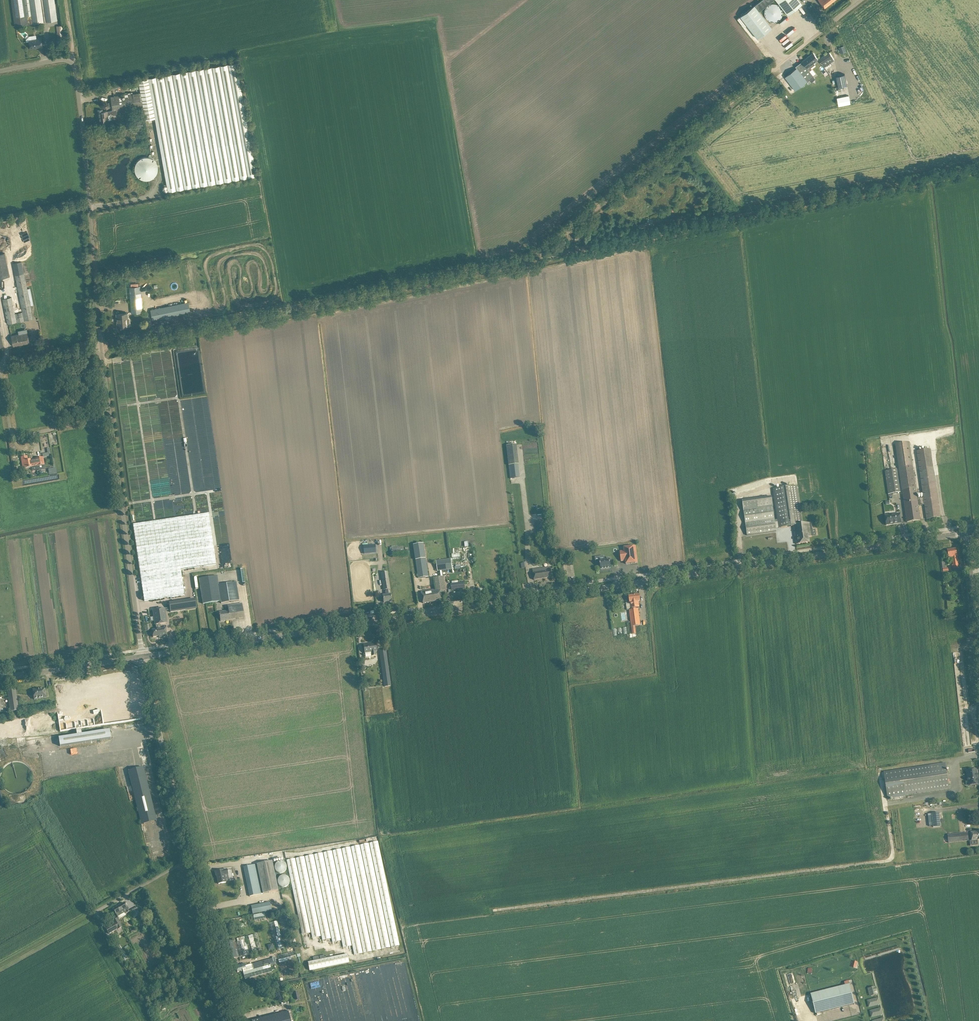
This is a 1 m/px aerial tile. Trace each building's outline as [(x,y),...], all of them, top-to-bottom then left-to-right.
[(57,20),(54,0),(12,0),(15,26),(57,20)] [(758,38),(772,27),(759,11),(773,0),(761,0),(740,16),(758,38)] [(803,4),(800,0),(777,0),(788,15),(803,4)] [(782,13),(783,12),(782,10),(782,8),(781,7),(780,5),(778,4),(777,4),(775,3),(773,3),(772,3),(770,4),(769,5),(767,6),(766,7),(765,9),(765,10),(765,12),(765,14),(765,15),(766,17),(767,18),(769,19),(770,20),(772,21),(774,21),(776,21),(777,20),(779,19),(780,18),(781,17),(782,15),(782,13)] [(20,33),(25,38),(28,35),(23,30),(20,33)] [(788,45),(798,39),(796,36),(790,41),(783,31),(778,34),(780,37),(779,38),(784,45),(787,43),(788,45)] [(29,36),(26,39),(26,41),(29,41),(30,48),(43,46),(41,37),(37,37),(37,39),(31,40),(31,36),(29,36)] [(824,67),(834,60),(829,52),(819,60),(824,67)] [(813,76),(809,69),(815,64),(814,62),(818,59),(813,53),(802,61),(806,66),(802,69),(810,79),(813,76)] [(155,118),(167,184),(163,184),(164,192),(257,175),(237,62),(148,78),(155,118)] [(797,68),(785,76),(796,90),(802,85),(810,79),(802,69),(799,64),(796,66),(797,68)] [(845,74),(836,75),(838,87),(847,85),(845,74)] [(145,119),(155,118),(148,78),(138,80),(145,119)] [(109,84),(104,85),(106,91),(110,90),(117,88),(115,82),(109,84)] [(117,113),(117,110),(142,106),(140,93),(111,97),(113,110),(111,110),(111,111),(107,111),(102,112),(102,109),(98,110),(99,121),(111,120),(111,114),(113,114),(114,115),(116,114),(116,113),(117,113)] [(132,175),(152,180),(158,161),(137,155),(132,175)] [(10,276),(5,253),(0,254),(0,278),(10,276)] [(33,318),(22,261),(12,263),(22,312),(15,313),(12,296),(2,298),(7,323),(33,318)] [(141,305),(140,286),(129,287),(131,313),(142,312),(142,307),(144,307),(144,304),(141,305)] [(153,320),(190,312),(188,301),(155,308),(150,309),(153,320)] [(118,321),(117,321),(117,326),(118,326),(120,326),(120,327),(121,327),(121,326),(126,326),(126,318),(128,317),(127,313),(117,314),(118,321)] [(13,346),(29,342),(27,333),(11,336),(13,346)] [(917,499),(916,487),(909,442),(896,444),(906,517),(907,522),(920,520),(918,506),(925,505),(926,514),(927,519),(940,517),(939,512),(930,449),(917,451),(924,498),(917,499)] [(519,478),(515,444),(505,446),(509,479),(519,478)] [(43,457),(43,458),(51,456),(50,453),(50,448),(47,449),(48,453),(43,454),(43,457)] [(44,462),(43,458),(43,457),(35,459),(34,460),(31,460),(30,460),(28,461),(27,457),(21,458),(23,469),(31,467),(35,467),(36,470),(45,468),(45,465),(44,464),(44,462)] [(888,495),(900,493),(899,484),(897,470),(888,471),(885,471),(888,495)] [(512,494),(521,494),(520,481),(511,482),(512,494)] [(802,524),(797,486),(774,489),(779,528),(794,526),(796,544),(810,542),(809,537),(813,537),(811,523),(802,524)] [(747,536),(777,532),(773,507),(771,496),(742,501),(744,511),(747,536)] [(133,525),(137,550),(144,601),(184,595),(181,570),(205,566),(216,564),(209,514),(197,515),(133,525)] [(886,525),(901,523),(900,514),(885,516),(886,525)] [(413,544),(418,578),(429,577),(424,542),(413,544)] [(362,554),(374,553),(373,545),(361,546),(362,554)] [(638,563),(637,558),(636,546),(624,548),(624,551),(620,551),(621,562),(626,561),(626,564),(638,563)] [(957,560),(957,557),(956,549),(947,550),(949,558),(952,558),(953,565),(952,565),(952,569),(959,568),(957,560),(958,560),(958,559),(957,560)] [(438,572),(452,570),(451,559),(436,561),(438,572)] [(610,559),(604,559),(600,560),(601,570),(611,568),(610,559)] [(534,580),(552,577),(551,567),(533,570),(533,575),(534,580)] [(387,577),(387,573),(381,574),(384,590),(385,590),(389,589),(390,589),(388,577),(387,577)] [(219,585),(217,576),(199,579),(203,604),(220,601),(221,603),(239,600),(236,582),(219,585)] [(442,589),(445,589),(444,584),(442,584),(440,577),(434,578),(436,590),(438,589),(439,601),(443,600),(442,594),(443,594),(442,589)] [(385,595),(383,596),(384,603),(392,601),(391,595),(390,595),(389,589),(385,590),(386,591),(385,591),(385,595)] [(429,591),(422,592),(424,603),(439,601),(438,589),(436,590),(429,591)] [(630,603),(627,603),(628,610),(630,610),(631,610),(631,608),(639,607),(639,602),(640,602),(639,595),(629,596),(630,603)] [(188,601),(169,604),(170,613),(189,610),(188,601)] [(244,618),(242,604),(238,605),(237,604),(225,606),(226,611),(219,612),(221,621),(244,618)] [(631,621),(629,621),(629,623),(631,623),(633,634),(636,634),(635,626),(640,626),(638,609),(639,609),(639,607),(631,608),(631,610),(630,610),(631,621)] [(155,610),(152,610),(155,625),(156,625),(160,624),(167,623),(165,608),(159,609),(155,610)] [(153,630),(152,630),(153,637),(157,637),(159,637),(159,638),(167,637),(166,628),(162,629),(161,629),(160,625),(160,624),(156,625),(157,630),(153,630)] [(375,652),(377,651),(376,643),(371,644),(364,645),(365,653),(366,657),(376,656),(375,652)] [(134,674),(96,680),(99,701),(137,695),(134,674)] [(45,688),(33,690),(34,699),(46,698),(45,688)] [(11,712),(19,711),(15,689),(8,690),(11,712)] [(111,739),(110,730),(82,735),(81,731),(76,732),(77,735),(59,738),(60,747),(111,739)] [(887,799),(905,796),(905,795),(949,789),(945,763),(884,772),(887,799)] [(143,767),(128,771),(131,783),(135,800),(140,821),(156,817),(143,767)] [(978,785),(976,769),(967,771),(969,786),(978,785)] [(940,826),(939,813),(932,814),(928,814),(929,826),(933,826),(933,827),(940,826)] [(978,846),(978,840),(978,832),(971,832),(971,840),(969,840),(970,847),(978,846)] [(949,843),(969,841),(968,833),(948,835),(949,843)] [(249,897),(278,891),(272,861),(243,867),(249,897)] [(275,866),(275,867),(275,868),(275,869),(275,870),(276,871),(276,872),(277,872),(277,873),(278,873),(279,873),(280,874),(281,874),(282,873),(283,873),(284,873),(284,872),(285,872),(285,871),(286,871),(286,870),(286,869),(287,869),(287,868),(287,867),(286,866),(286,865),(286,864),(285,864),(285,863),(284,863),(283,862),(282,862),(281,862),(280,862),(279,862),(278,862),(278,863),(277,863),(276,863),(276,864),(275,865),(275,866)] [(228,874),(227,870),(223,870),(215,872),(216,876),(217,875),(219,884),(226,882),(224,875),(228,874)] [(284,887),(285,887),(286,887),(287,887),(287,886),(288,886),(288,885),(289,885),(289,884),(289,883),(290,882),(290,881),(289,881),(289,880),(289,879),(288,878),(288,877),(287,877),(286,876),(285,876),(284,876),(284,875),(283,875),(282,876),(281,876),(280,876),(280,877),(279,877),(279,878),(278,878),(278,879),(278,880),(278,881),(278,882),(278,883),(278,884),(279,885),(279,886),(280,886),(281,887),(282,887),(283,887),(284,887)] [(253,915),(271,911),(270,902),(251,906),(253,915)] [(116,914),(118,917),(118,916),(125,913),(125,914),(129,912),(127,908),(127,907),(124,903),(113,909),(116,914)] [(134,918),(141,914),(137,907),(130,910),(134,918)] [(114,923),(105,928),(109,934),(112,932),(114,934),(119,931),(120,933),(124,931),(122,928),(120,923),(117,919),(113,921),(114,923)] [(238,924),(239,929),(243,928),(243,927),(244,927),(243,919),(232,922),(232,925),(238,924)] [(281,936),(278,921),(270,923),(274,938),(281,936)] [(248,936),(253,953),(261,951),(257,934),(248,936)] [(237,942),(241,957),(252,954),(247,936),(237,939),(237,942)] [(235,949),(233,941),(225,943),(229,960),(239,957),(237,948),(235,949)] [(295,951),(278,955),(280,963),(297,958),(295,951)] [(308,963),(309,970),(348,962),(347,955),(308,963)] [(245,963),(235,966),(237,972),(243,970),(243,973),(276,963),(274,958),(245,966),(245,963)] [(168,985),(165,979),(159,982),(166,993),(172,989),(170,984),(168,985)] [(815,1014),(854,1004),(849,984),(810,994),(815,1014)] [(289,1012),(252,1020),(291,1020),(289,1012)]
